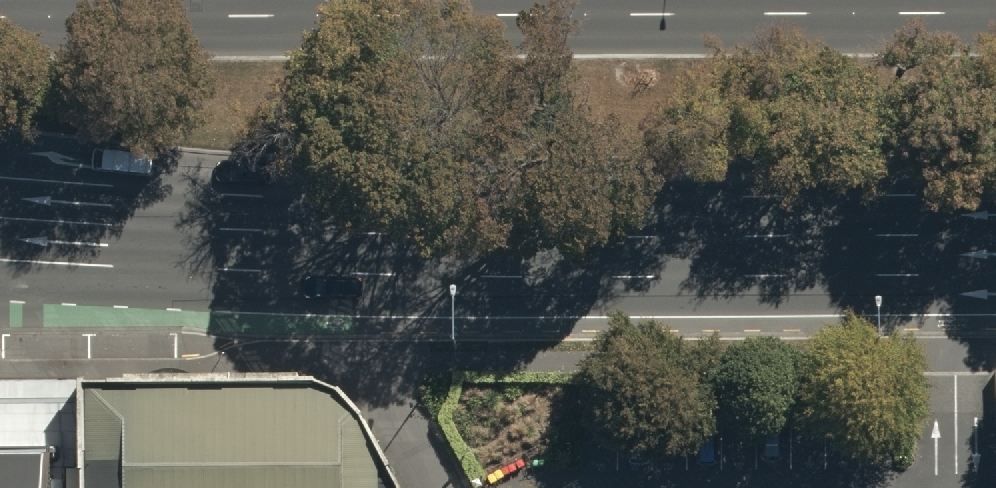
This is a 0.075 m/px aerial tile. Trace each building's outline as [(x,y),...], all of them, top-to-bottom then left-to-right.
[(0,389),(0,472),(51,472),(51,487),(401,487),(370,426),(357,406),(341,393),(322,385),(302,382),(169,384),(79,389),(0,389)] [(51,472),(0,472),(0,487),(51,487),(51,472)]
